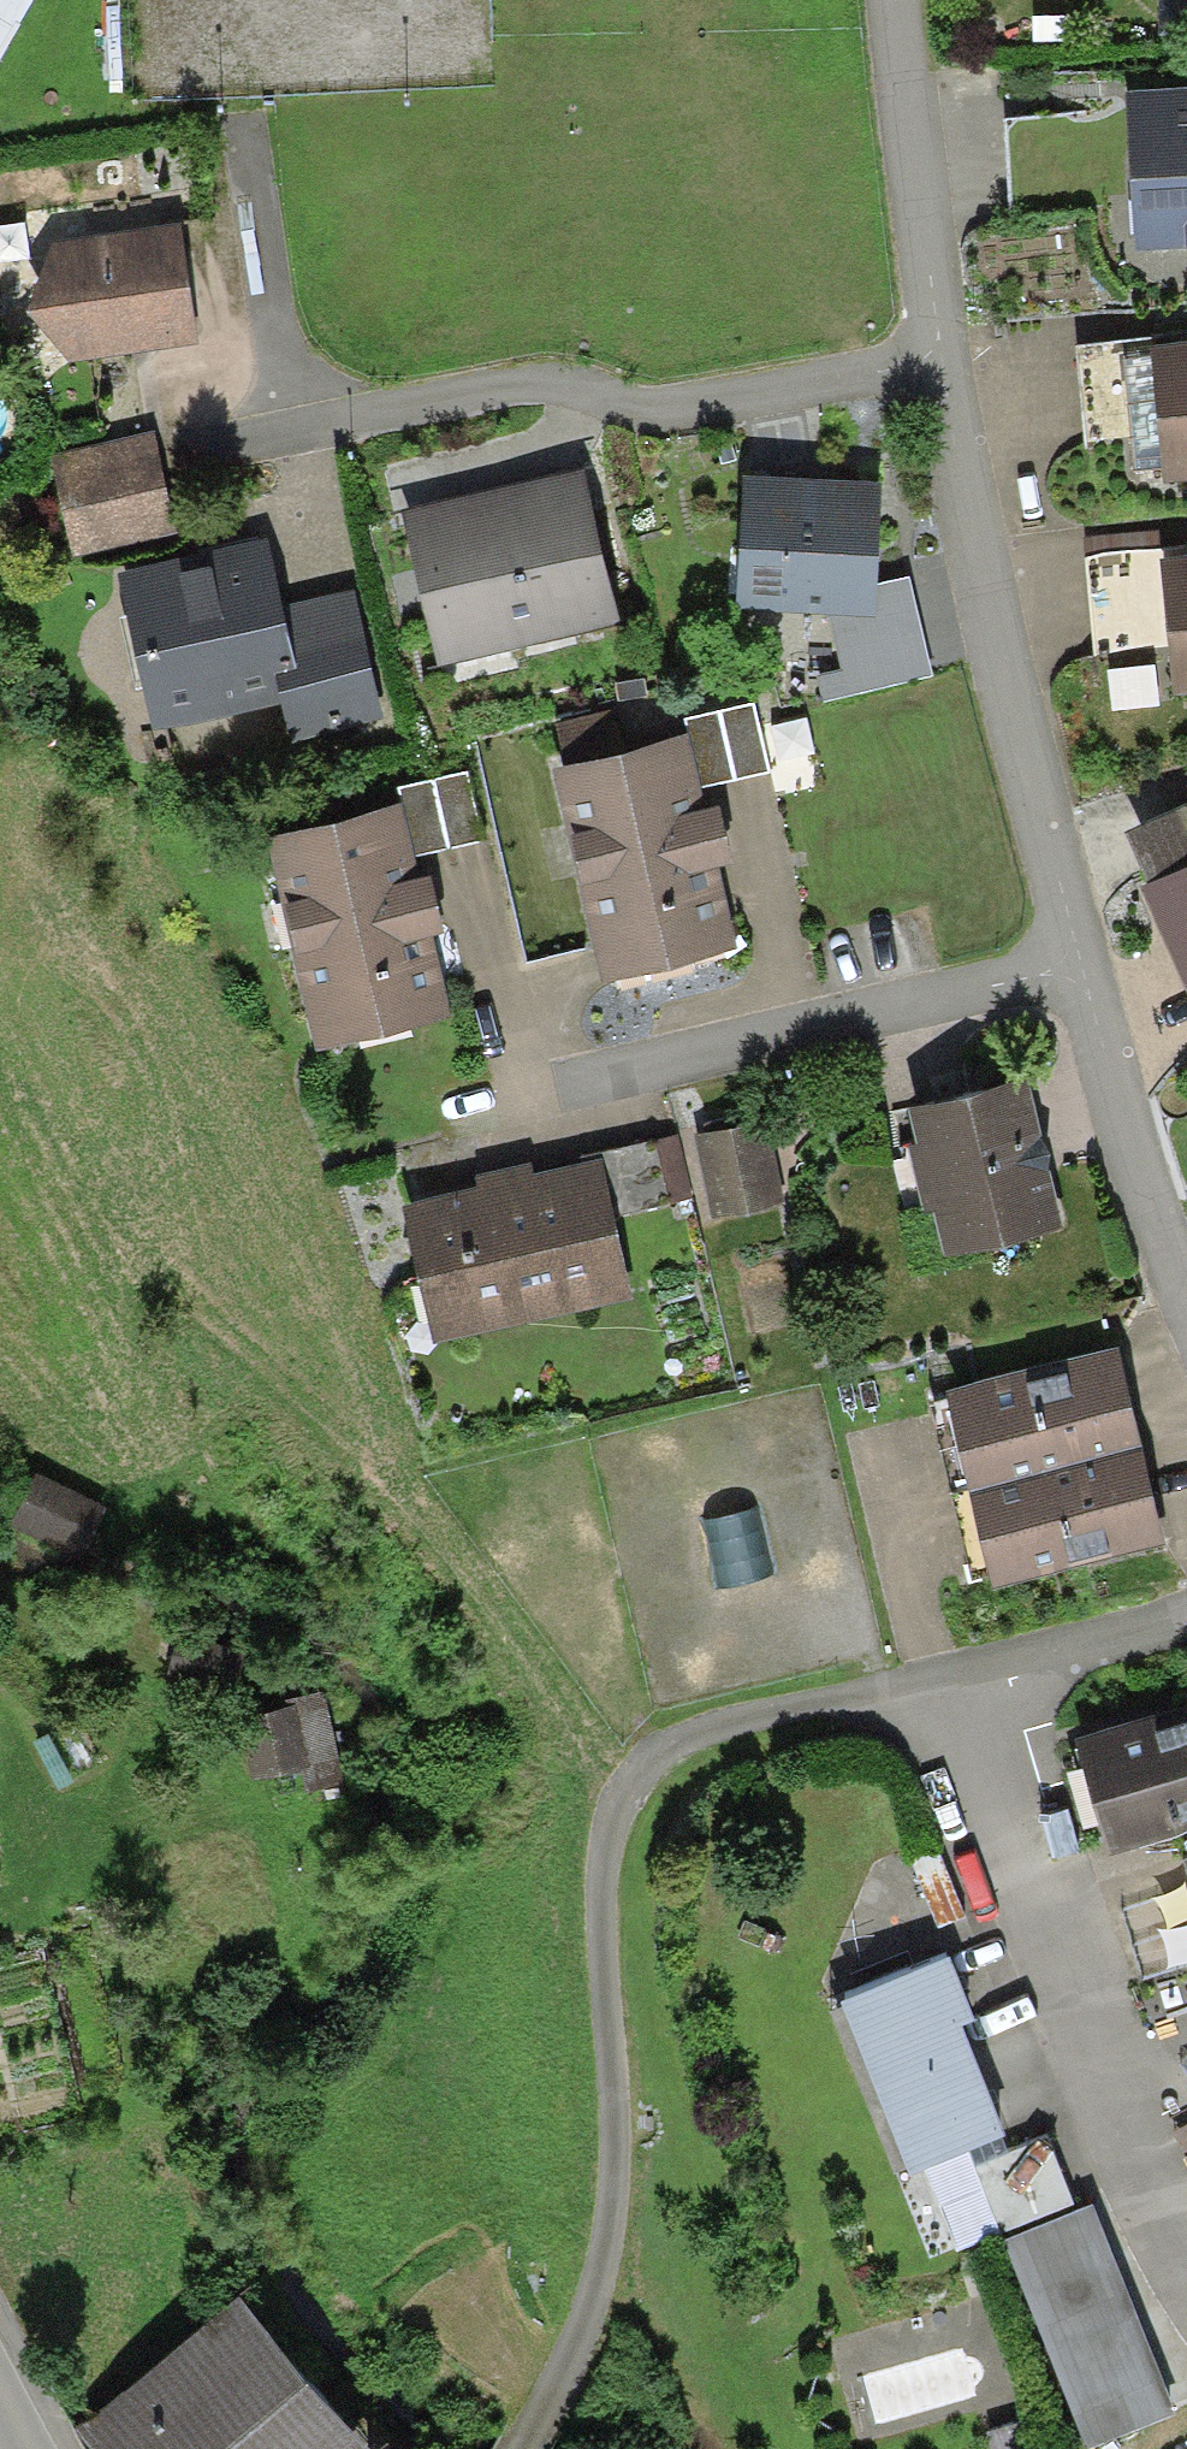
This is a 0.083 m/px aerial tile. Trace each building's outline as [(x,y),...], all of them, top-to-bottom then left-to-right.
[(1125,95),(1134,253),(1186,250),(1186,91),(1125,95)] [(183,230),(53,249),(28,314),(68,364),(199,345),(183,230)] [(1145,343),(1156,442),(1161,489),(1186,487),(1186,338),(1145,343)] [(1090,450),(1156,442),(1145,343),(1078,351),(1090,450)] [(155,432),(51,458),(75,554),(179,528),(155,432)] [(472,498),(404,513),(439,667),(621,626),(587,473),(472,498)] [(742,478),(738,615),(828,617),(875,619),(875,590),(878,482),(742,478)] [(265,537),(118,569),(154,732),(281,704),(274,677),(295,672),(281,613),(265,537)] [(1171,698),(1186,697),(1186,547),(1158,549),(1167,649),(1171,698)] [(1092,653),(1167,649),(1158,549),(1087,560),(1092,653)] [(910,581),(875,590),(875,619),(828,617),(841,674),(818,680),(825,706),(932,675),(910,581)] [(354,595),(281,613),(295,672),(274,677),(281,704),(291,744),(385,721),(354,595)] [(690,741),(703,790),(766,776),(752,709),(685,722),(690,741)] [(548,778),(603,988),(742,952),(721,874),(735,870),(728,841),(720,811),(709,814),(703,790),(690,741),(548,778)] [(402,808),(415,859),(482,842),(466,773),(399,790),(402,808)] [(264,842),(317,1060),(453,1023),(431,942),(446,938),(437,905),(431,881),(421,884),(415,859),(402,808),(264,842)] [(1150,885),(1186,869),(1186,810),(1128,837),(1150,885)] [(1142,889),(1186,995),(1186,869),(1150,885),(1142,889)] [(1025,1081),(906,1113),(944,1259),(1063,1228),(1036,1122),(1025,1081)] [(713,1222),(782,1208),(765,1127),(695,1142),(713,1222)] [(600,1163),(612,1218),(691,1200),(677,1139),(599,1157),(600,1163)] [(475,1194),(404,1211),(434,1347),(631,1304),(612,1218),(600,1163),(532,1178),(530,1170),(509,1175),(472,1184),(475,1194)] [(1119,1330),(946,1370),(969,1468),(1142,1428),(1137,1409),(1119,1330)] [(1142,1428),(969,1468),(992,1570),(1165,1530),(1152,1471),(1142,1428)] [(18,1519),(89,1554),(113,1506),(43,1471),(18,1519)] [(167,1638),(162,1667),(219,1677),(224,1648),(167,1638)] [(309,1690),(238,1707),(254,1771),(325,1754),(309,1690)] [(1078,1724),(1106,1833),(1186,1812),(1186,1694),(1078,1724)] [(949,1937),(840,1974),(844,1985),(909,2149),(920,2145),(963,2129),(983,2120),(997,2115),(1005,2112),(962,2004),(974,1999),(949,1937)] [(909,2149),(844,1985),(831,1988),(895,2154),(909,2149)] [(1008,2142),(997,2115),(983,2120),(963,2129),(973,2156),(1008,2142)] [(973,2156),(963,2129),(920,2145),(956,2240),(999,2224),(973,2156)] [(1176,2399),(1092,2190),(1002,2226),(1087,2435),(1176,2399)] [(82,2419),(106,2448),(360,2448),(378,2434),(244,2279),(82,2419)]
